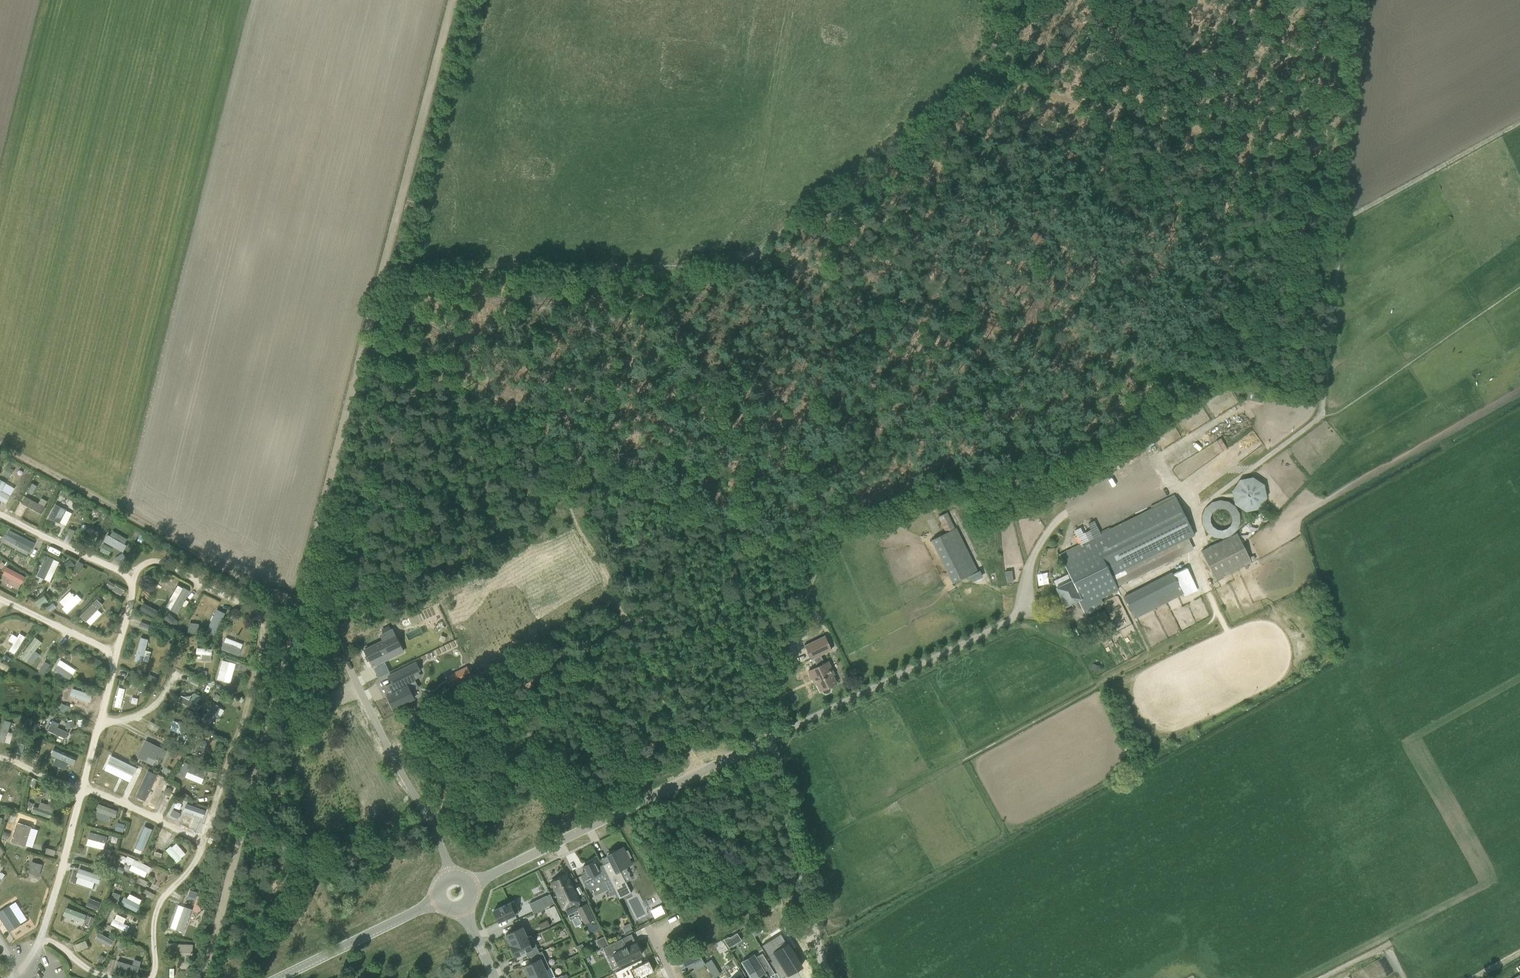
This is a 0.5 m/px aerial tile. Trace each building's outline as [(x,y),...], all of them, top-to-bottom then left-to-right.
[(6,466),(2,473),(8,476),(12,469),(6,466)] [(1269,507),(1264,476),(1236,480),(1241,511),(1269,507)] [(5,503),(10,495),(1,491),(6,483),(0,480),(0,500),(5,503)] [(32,483),(28,492),(32,494),(37,486),(32,483)] [(26,493),(21,503),(41,511),(45,500),(26,493)] [(1086,614),(1091,611),(1101,607),(1103,602),(1101,597),(1115,591),(1119,589),(1117,586),(1194,549),(1188,538),(1195,535),(1176,496),(1069,549),(1060,554),(1071,575),(1069,576),(1071,580),(1056,587),(1065,606),(1076,601),(1079,608),(1082,607),(1086,614)] [(66,509),(55,504),(48,517),(59,523),(60,522),(65,525),(71,513),(65,510),(66,509)] [(955,528),(947,512),(938,517),(946,533),(931,540),(952,583),(975,572),(954,529),(955,528)] [(87,530),(97,534),(100,527),(90,523),(87,530)] [(1216,581),(1238,570),(1252,563),(1237,532),(1201,550),(1216,581)] [(108,534),(104,542),(125,551),(128,544),(108,534)] [(13,557),(18,546),(5,540),(0,550),(0,551),(13,557)] [(103,545),(100,551),(107,554),(110,548),(103,545)] [(38,575),(51,581),(60,560),(47,554),(38,575)] [(70,559),(64,564),(67,569),(74,565),(70,559)] [(1199,589),(1186,565),(1168,575),(1167,574),(1124,596),(1132,610),(1179,586),(1184,597),(1199,589)] [(109,581),(105,586),(112,590),(115,584),(109,581)] [(166,607),(178,613),(190,590),(179,584),(166,607)] [(69,590),(60,602),(65,606),(62,608),(69,614),(83,598),(77,593),(76,595),(69,590)] [(42,607),(49,599),(43,593),(35,601),(42,607)] [(97,598),(81,615),(92,625),(103,612),(100,609),(104,604),(97,598)] [(53,603),(47,607),(50,612),(56,607),(53,603)] [(143,603),(139,609),(154,617),(157,611),(143,603)] [(212,605),(205,616),(218,623),(224,612),(212,605)] [(1088,619),(1091,625),(1108,616),(1104,610),(1088,619)] [(172,624),(177,617),(169,612),(165,619),(172,624)] [(384,640),(364,650),(372,666),(384,660),(381,655),(401,645),(393,629),(381,635),(384,640)] [(26,637),(14,631),(9,640),(14,642),(9,650),(16,654),(26,637)] [(219,641),(223,643),(221,648),(239,656),(244,643),(222,634),(219,641)] [(834,673),(828,661),(825,662),(821,655),(832,650),(825,635),(805,645),(812,658),(814,657),(818,665),(809,670),(815,683),(817,682),(821,690),(823,689),(823,690),(825,692),(827,692),(830,691),(831,689),(831,687),(830,686),(837,682),(833,673),(834,673)] [(34,664),(41,653),(37,651),(43,641),(34,636),(22,657),(34,664)] [(144,661),(149,638),(140,636),(135,659),(144,661)] [(452,644),(442,649),(445,655),(455,649),(452,644)] [(212,659),(213,649),(198,647),(196,657),(212,659)] [(60,658),(54,669),(70,679),(77,669),(60,658)] [(221,659),(218,681),(232,683),(235,662),(221,659)] [(0,663),(0,667),(7,671),(10,666),(1,661),(0,663)] [(46,661),(39,672),(45,675),(51,664),(46,661)] [(385,662),(381,664),(386,674),(390,672),(385,662)] [(396,691),(387,696),(393,708),(414,698),(407,683),(412,681),(413,682),(416,681),(415,679),(412,674),(420,670),(416,662),(388,676),(396,691)] [(149,674),(147,680),(155,684),(157,678),(149,674)] [(116,706),(123,707),(126,687),(118,686),(116,706)] [(93,705),(96,699),(80,692),(77,698),(93,705)] [(61,711),(68,713),(69,705),(62,703),(61,711)] [(0,733),(0,742),(4,743),(5,742),(10,743),(13,733),(8,731),(11,722),(5,719),(0,733)] [(48,730),(65,739),(69,731),(59,726),(61,722),(54,719),(48,730)] [(67,728),(76,726),(74,720),(65,722),(67,728)] [(182,734),(184,722),(173,720),(171,731),(182,734)] [(204,751),(207,740),(197,737),(193,753),(198,755),(199,749),(204,751)] [(156,755),(161,747),(146,740),(137,756),(145,761),(147,756),(155,759),(156,755)] [(175,749),(172,756),(179,760),(183,753),(175,749)] [(55,765),(67,768),(69,763),(75,764),(77,757),(53,750),(52,755),(57,756),(55,765)] [(184,762),(179,775),(185,777),(187,771),(204,778),(207,771),(184,762)] [(142,777),(145,771),(130,763),(126,769),(142,777)] [(148,770),(135,797),(145,801),(157,775),(148,770)] [(32,778),(29,786),(35,788),(38,781),(32,778)] [(39,807),(34,805),(32,811),(52,817),(56,805),(41,801),(39,807)] [(186,803),(183,811),(202,818),(205,810),(186,803)] [(99,804),(97,811),(117,816),(119,808),(99,804)] [(10,840),(33,848),(39,829),(35,827),(38,819),(20,813),(10,840)] [(122,824),(117,828),(122,834),(126,830),(122,824)] [(139,842),(147,846),(154,829),(146,825),(139,842)] [(89,832),(87,846),(106,848),(108,834),(89,832)] [(176,842),(166,851),(177,863),(187,853),(176,842)] [(610,861),(602,864),(616,893),(620,898),(631,892),(620,869),(631,863),(628,858),(631,856),(628,850),(625,851),(624,849),(616,852),(615,851),(607,855),(610,861)] [(122,852),(117,862),(147,877),(152,866),(122,852)] [(616,893),(602,864),(597,867),(594,860),(592,862),(591,861),(585,864),(585,865),(583,866),(585,871),(581,874),(582,875),(580,875),(587,888),(599,882),(603,890),(606,889),(610,896),(616,893)] [(29,873),(41,875),(43,863),(32,861),(29,873)] [(93,882),(99,884),(102,875),(79,867),(75,881),(91,886),(93,882)] [(566,874),(551,881),(564,908),(580,901),(566,874)] [(190,890),(187,897),(195,900),(197,893),(190,890)] [(528,898),(530,902),(550,893),(548,890),(528,898)] [(131,893),(128,897),(125,896),(121,903),(137,911),(144,899),(131,893)] [(550,894),(529,903),(533,912),(554,903),(550,894)] [(89,898),(87,906),(98,909),(101,901),(89,898)] [(498,922),(519,912),(514,901),(505,905),(500,907),(493,910),(498,922)] [(587,902),(577,906),(585,923),(595,918),(587,902)] [(0,911),(0,918),(9,932),(21,924),(20,924),(9,906),(0,911)] [(67,906),(63,917),(92,927),(95,917),(67,906)] [(655,908),(651,910),(654,915),(655,917),(664,913),(662,908),(657,910),(656,908),(655,908)] [(118,912),(111,923),(127,932),(131,926),(124,922),(127,918),(118,912)] [(548,920),(540,924),(542,929),(550,925),(548,920)] [(590,931),(599,928),(597,922),(588,924),(590,931)] [(756,924),(751,927),(754,932),(756,935),(761,932),(756,924)] [(510,945),(527,937),(522,927),(506,934),(510,945)] [(781,933),(762,945),(776,968),(783,964),(789,974),(801,966),(790,949),(793,947),(788,939),(785,941),(781,933)] [(539,952),(531,935),(527,937),(510,945),(515,956),(525,952),(528,957),(530,956),(539,952)] [(606,935),(596,940),(601,948),(610,944),(606,935)] [(729,936),(723,938),(729,947),(734,944),(729,936)] [(622,938),(603,948),(608,959),(612,957),(612,956),(614,955),(618,963),(619,965),(621,965),(642,954),(636,942),(627,947),(622,938)] [(87,941),(77,944),(78,950),(89,947),(87,941)] [(120,941),(117,947),(123,950),(126,944),(120,941)] [(542,951),(539,952),(530,956),(533,962),(524,966),(529,977),(545,970),(550,968),(542,951)] [(744,966),(752,977),(768,977),(775,973),(762,953),(755,958),(756,959),(744,966)] [(690,955),(680,960),(684,967),(694,962),(693,961),(690,955)] [(115,967),(137,975),(140,967),(118,959),(115,967)] [(615,972),(618,977),(648,977),(646,974),(654,971),(649,960),(643,963),(641,959),(615,972)] [(712,969),(710,970),(714,977),(716,976),(719,974),(715,967),(712,969)] [(545,970),(529,977),(549,977),(545,970)]
